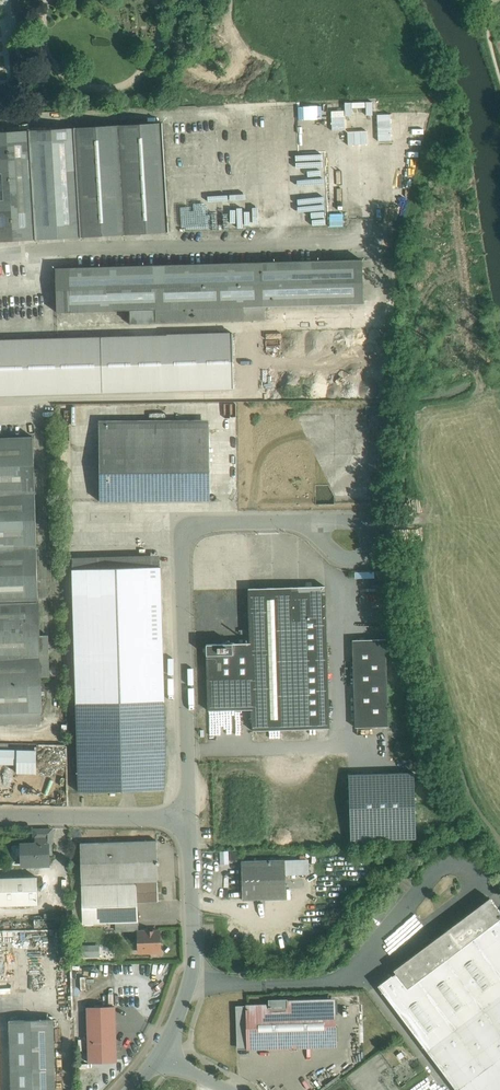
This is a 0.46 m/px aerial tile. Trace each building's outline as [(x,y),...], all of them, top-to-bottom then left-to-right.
[(175,149),(188,149),(188,120),(175,120),(175,149)] [(0,132),(0,241),(169,232),(163,123),(0,132)] [(261,204),(261,185),(232,186),(232,196),(223,196),(223,226),(273,225),(273,204),(261,204)] [(274,262),(56,268),(57,312),(130,310),(130,323),(243,320),(243,307),(265,306),(363,303),(362,260),(286,262),(274,262)] [(265,306),(243,307),(243,320),(265,319),(265,306)] [(0,339),(0,395),(365,385),(364,329),(0,339)] [(388,405),(366,406),(366,415),(375,415),(388,415),(388,405)] [(210,500),(209,423),(99,424),(100,501),(210,500)] [(0,438),(0,712),(40,711),(41,711),(40,677),(39,635),(33,437),(0,438)] [(160,566),(72,569),(79,792),(165,790),(167,764),(165,701),(164,701),(160,566)] [(250,643),(206,644),(208,710),(252,709),(253,730),(329,728),(325,586),(249,588),(250,643)] [(364,627),(380,627),(380,614),(364,615),(364,627)] [(48,635),(39,635),(40,677),(49,676),(48,635)] [(386,639),(353,640),(356,727),(388,726),(386,639)] [(0,712),(0,723),(40,722),(40,711),(0,712)] [(0,749),(0,764),(17,764),(17,773),(36,773),(36,750),(0,749)] [(351,840),(417,838),(415,771),(349,773),(351,840)] [(52,832),(34,832),(34,840),(52,839),(52,832)] [(157,841),(80,843),(81,884),(136,882),(158,881),(157,841)] [(48,844),(22,845),(23,865),(49,865),(48,844)] [(285,860),(241,861),(242,899),(286,898),(285,860)] [(0,878),(0,905),(38,904),(37,877),(0,878)] [(136,882),(81,884),(83,923),(138,922),(136,882)] [(394,970),(396,973),(392,976),(392,975),(378,985),(428,1052),(499,998),(499,912),(490,898),(394,970)] [(159,931),(138,932),(139,952),(160,951),(159,931)] [(428,1052),(457,1089),(499,1058),(499,998),(428,1052)] [(334,1003),(286,1004),(286,1000),(270,1000),(270,1005),(247,1006),(247,1007),(237,1007),(238,1047),(249,1047),(248,1042),(272,1042),(272,1049),(293,1048),(292,1041),(335,1040),(334,1003)] [(120,1011),(92,1012),(94,1067),(122,1066),(120,1011)] [(14,1026),(16,1089),(60,1089),(58,1025),(14,1026)] [(4,1038),(5,1089),(16,1089),(14,1038),(4,1038)]
